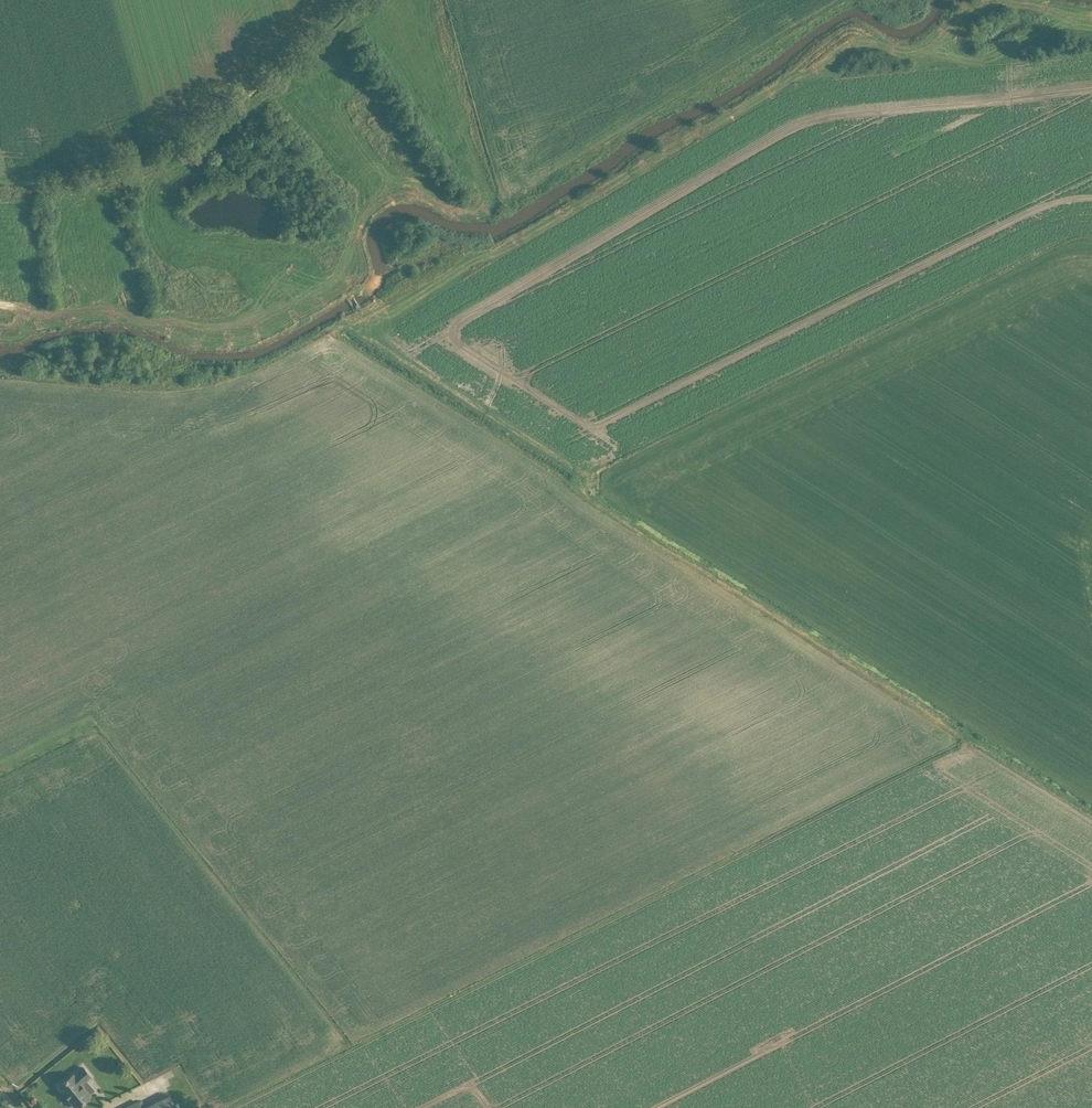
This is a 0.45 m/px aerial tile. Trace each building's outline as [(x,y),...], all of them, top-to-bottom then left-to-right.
[(73,1074),(58,1086),(76,1107),(78,1106),(80,1107),(83,1105),(82,1102),(91,1096),(81,1084),(85,1081),(91,1076),(83,1067),(74,1075),(73,1074)] [(169,1094),(142,1107),(139,1101),(125,1107),(176,1107),(169,1094)]
